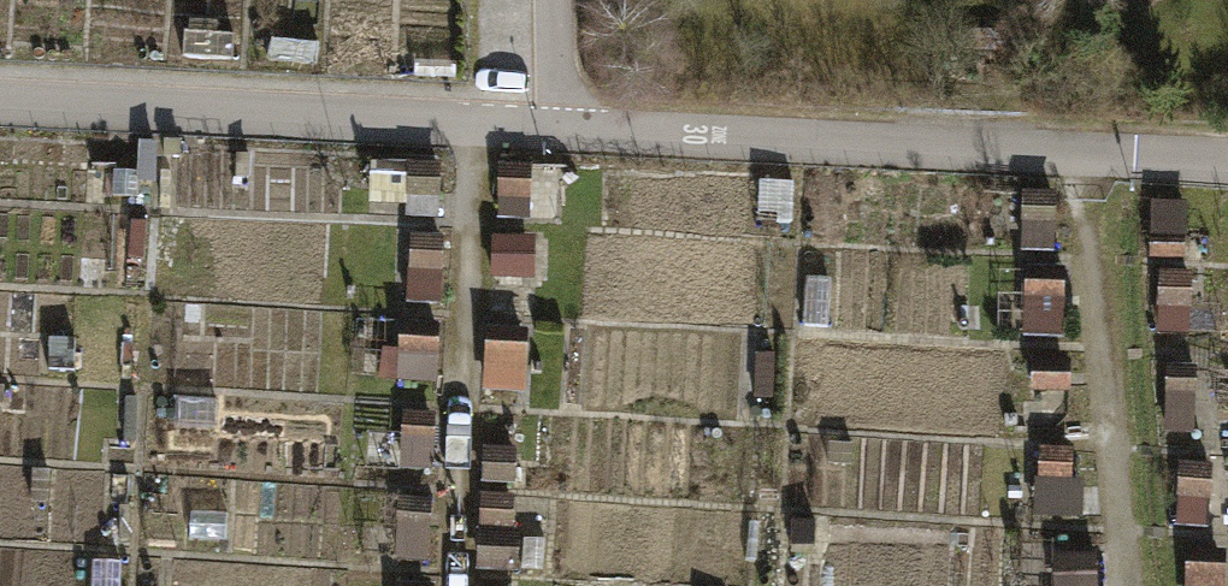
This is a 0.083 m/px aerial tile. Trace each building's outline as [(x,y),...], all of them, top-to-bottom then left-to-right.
[(321,44),(271,42),(270,65),(319,68),(321,44)] [(370,53),(336,51),(335,74),(369,76),(370,53)] [(162,148),(136,146),(133,194),(160,196),(162,148)] [(189,151),(172,150),(170,193),(187,194),(189,151)] [(255,161),(239,160),(237,190),(253,191),(255,161)] [(538,167),(498,165),(496,211),(535,213),(538,167)] [(446,173),(369,169),(367,211),(444,215),(446,173)] [(1060,196),(1026,194),(1023,251),(1057,252),(1060,196)] [(547,231),(501,229),(498,283),(544,285),(547,231)] [(448,236),(403,234),(401,278),(446,280),(448,236)] [(1196,236),(1157,234),(1155,257),(1195,259),(1196,236)] [(201,241),(182,240),(180,281),(198,282),(201,241)] [(170,247),(158,247),(156,283),(168,284),(170,247)] [(1070,265),(1026,263),(1024,297),(1069,300),(1070,265)] [(1199,277),(1159,275),(1157,307),(1198,309),(1199,277)] [(144,311),(120,310),(116,382),(140,383),(144,311)] [(238,314),(225,314),(224,333),(237,334),(238,314)] [(442,328),(390,326),(387,382),(439,385),(442,328)] [(105,328),(75,327),(72,379),(102,380),(105,328)] [(534,331),(487,329),(484,390),(531,392),(534,331)] [(776,354),(750,353),(748,397),(774,398),(776,354)] [(1084,365),(1023,362),(1021,402),(1082,405),(1084,365)] [(1206,371),(1168,369),(1165,429),(1203,431),(1206,371)] [(147,399),(124,398),(122,447),(145,448),(147,399)] [(442,414),(405,412),(402,464),(439,466),(442,414)] [(519,448),(483,446),(481,485),(517,487),(519,448)] [(1081,461),(1050,459),(1048,486),(1080,488),(1081,461)] [(1220,466),(1185,464),(1182,513),(1218,515),(1220,466)] [(136,478),(118,477),(117,498),(135,499),(136,478)] [(438,500),(397,498),(394,561),(435,563),(438,500)] [(523,500),(480,498),(476,565),(520,567),(523,500)] [(234,512),(209,510),(207,548),(232,549),(234,512)] [(818,518),(797,517),(796,547),(817,548),(818,518)] [(1189,554),(1187,585),(1227,585),(1227,556),(1189,554)] [(1057,558),(1055,585),(1101,585),(1102,561),(1057,558)]
